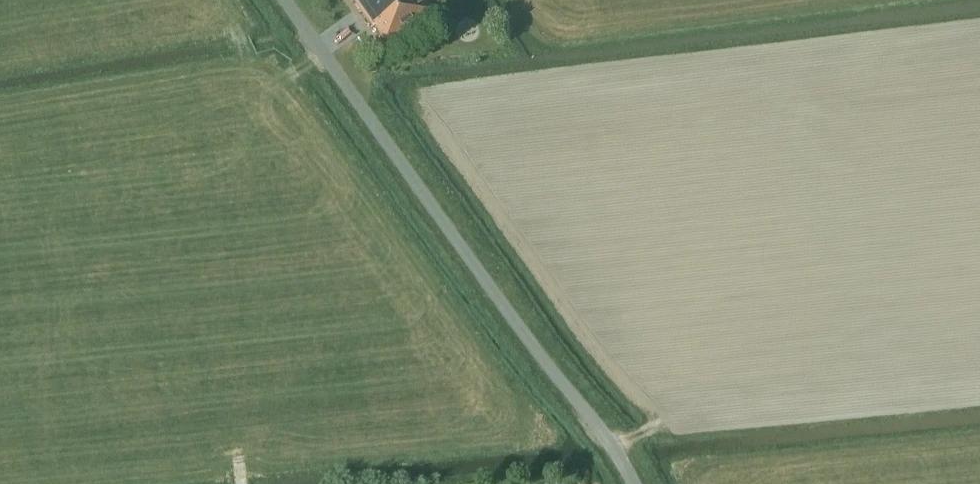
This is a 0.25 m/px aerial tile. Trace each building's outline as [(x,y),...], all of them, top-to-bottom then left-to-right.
[(373,27),(375,26),(385,41),(432,8),(426,0),(353,0),(373,27)]
